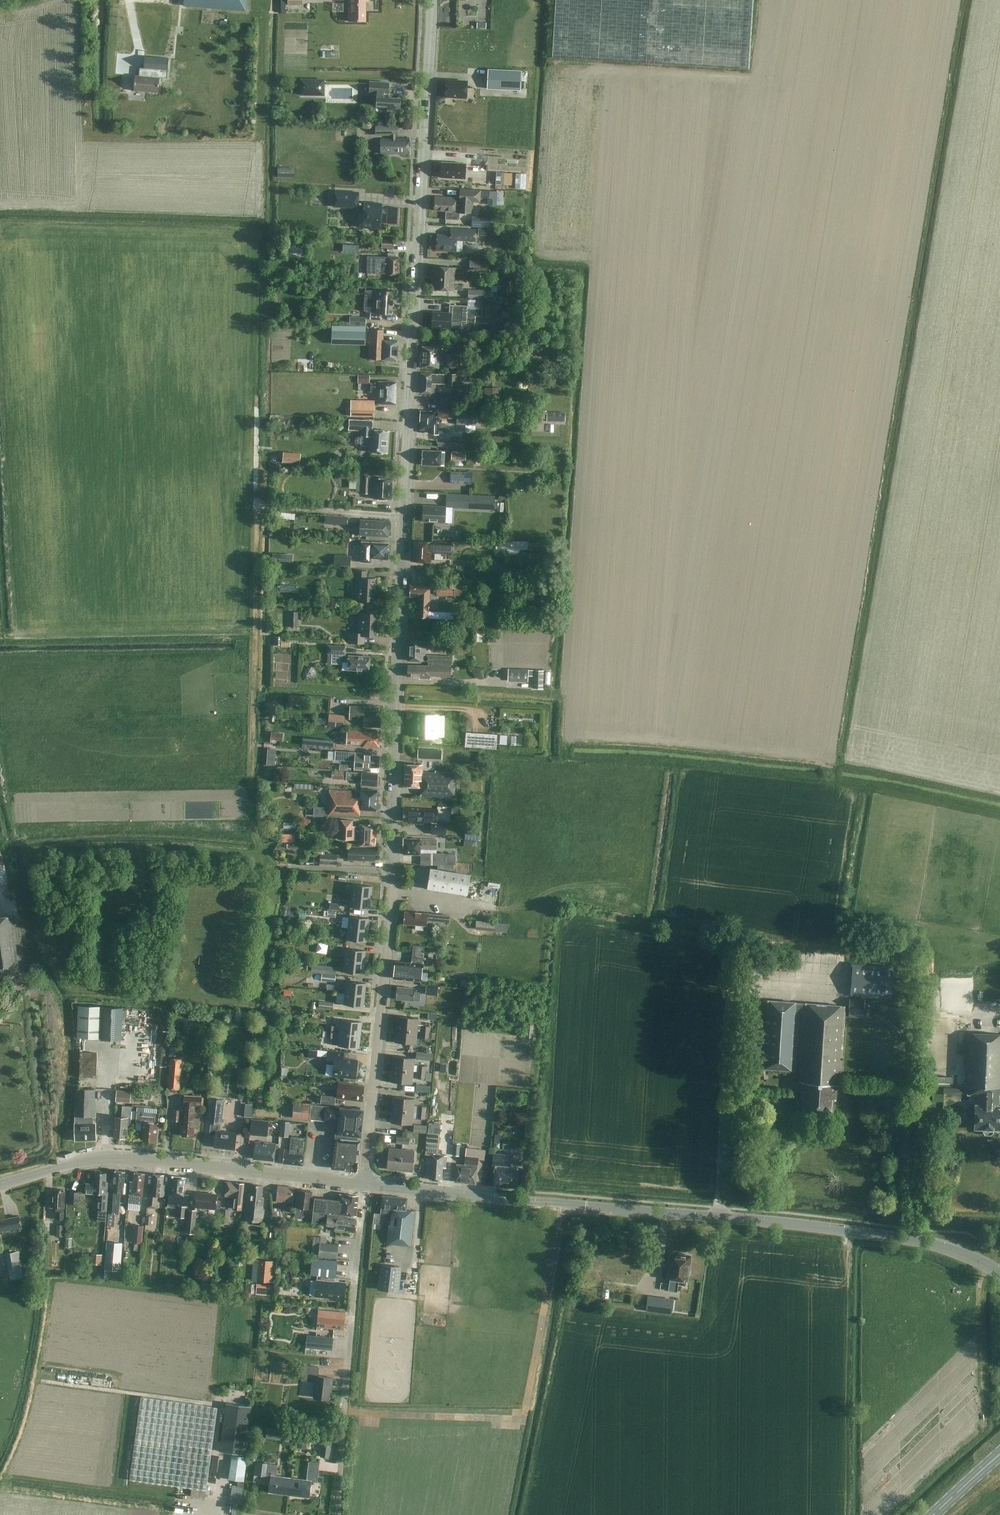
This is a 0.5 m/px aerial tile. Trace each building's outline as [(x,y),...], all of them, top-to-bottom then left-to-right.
[(185,4),(245,9),(246,0),(186,0),(185,4)] [(348,3),(350,3),(350,8),(348,8),(348,21),(366,21),(366,1),(369,1),(369,0),(348,0),(348,3)] [(552,56),(748,68),(752,0),(555,0),(552,56)] [(136,75),(134,90),(159,92),(160,77),(161,69),(168,69),(169,58),(145,56),(144,71),(140,70),(139,75),(136,75)] [(520,96),(520,77),(488,76),(487,97),(496,97),(496,88),(498,88),(498,95),(520,96)] [(300,78),(299,95),(324,95),(324,79),(300,78)] [(445,95),(466,97),(467,82),(446,80),(445,95)] [(401,98),(389,97),(390,82),(370,81),(369,92),(377,93),(376,105),(388,106),(387,110),(400,111),(401,98)] [(398,135),(398,125),(375,125),(375,135),(391,135),(391,138),(380,138),(380,154),(410,153),(410,138),(395,138),(395,135),(398,135)] [(441,177),(465,178),(466,163),(442,162),(441,177)] [(278,177),(293,178),(294,168),(278,167),(278,177)] [(504,173),(500,172),(493,172),(492,183),(504,184),(504,173)] [(512,173),(504,173),(504,184),(511,185),(512,173)] [(435,198),(434,210),(446,211),(446,213),(445,219),(458,219),(459,218),(459,213),(467,214),(473,214),(473,201),(480,201),(480,197),(480,194),(480,192),(480,190),(457,188),(457,191),(457,197),(438,196),(438,198),(435,198)] [(358,203),(359,192),(334,190),(333,206),(358,208),(358,207),(358,203)] [(480,194),(480,197),(482,197),(488,198),(487,205),(496,205),(497,191),(490,190),(480,190),(480,192),(480,194)] [(386,222),(396,223),(397,207),(387,207),(381,207),(381,204),(364,203),(358,203),(358,207),(364,207),(364,213),(363,227),(380,228),(380,221),(386,222)] [(475,241),(476,229),(450,228),(450,235),(437,234),(436,250),(456,251),(457,240),(475,241)] [(381,247),(394,248),(394,240),(382,239),(381,247)] [(292,245),(290,253),(298,255),(300,247),(292,245)] [(398,275),(399,257),(395,257),(395,253),(388,253),(387,256),(367,256),(366,273),(387,274),(398,275)] [(469,269),(489,270),(489,261),(469,260),(469,269)] [(435,266),(434,277),(454,279),(455,273),(463,273),(464,268),(455,268),(455,267),(435,266)] [(454,279),(434,277),(434,289),(454,290),(454,289),(462,290),(463,285),(454,284),(454,279)] [(468,298),(488,299),(488,290),(468,289),(468,298)] [(381,313),(392,314),(393,291),(373,290),(372,312),(370,312),(370,319),(381,320),(381,313)] [(467,309),(467,305),(449,304),(449,313),(432,312),(431,326),(460,328),(461,321),(466,321),(475,321),(475,309),(467,309)] [(311,322),(321,323),(321,315),(311,315),(311,322)] [(365,317),(350,316),(349,324),(365,325),(365,317)] [(517,331),(517,322),(507,322),(507,331),(517,331)] [(369,328),(367,359),(382,359),(397,360),(398,340),(383,340),(383,329),(369,328)] [(333,329),(333,341),(365,342),(365,330),(333,329)] [(421,367),(439,368),(440,347),(422,346),(421,367)] [(445,367),(456,367),(457,353),(446,353),(445,367)] [(431,393),(435,393),(435,384),(456,385),(456,374),(421,373),(420,392),(431,393)] [(370,374),(358,374),(358,383),(370,383),(370,374)] [(530,391),(539,385),(534,378),(525,384),(530,391)] [(378,392),(378,403),(395,403),(396,382),(379,381),(379,383),(370,383),(370,392),(378,392)] [(500,405),(500,402),(501,388),(485,388),(484,405),(500,405)] [(374,400),(351,400),(351,416),(373,417),(374,400)] [(420,422),(420,429),(430,429),(429,433),(438,433),(438,432),(446,433),(446,423),(439,423),(439,417),(447,417),(447,409),(441,409),(435,408),(435,411),(421,410),(420,422)] [(476,425),(477,410),(457,409),(456,424),(476,425)] [(565,412),(547,412),(546,420),(565,420),(565,412)] [(349,419),(348,428),(361,429),(361,435),(360,435),(359,435),(358,436),(357,436),(356,437),(355,438),(355,439),(355,440),(355,441),(355,442),(355,443),(355,444),(356,445),(357,446),(358,447),(359,447),(369,448),(369,451),(386,452),(388,431),(372,430),(372,421),(349,419)] [(341,430),(347,425),(343,420),(336,425),(341,430)] [(307,435),(313,427),(306,421),(299,428),(307,435)] [(421,464),(444,465),(444,451),(422,450),(421,464)] [(300,464),(301,453),(283,451),(282,462),(300,464)] [(451,460),(465,461),(465,452),(452,452),(451,460)] [(463,483),(464,471),(450,471),(449,483),(463,483)] [(362,493),(369,493),(370,475),(357,474),(356,490),(362,491),(362,493)] [(391,499),(392,479),(374,478),(374,498),(391,499)] [(479,494),(458,494),(458,507),(478,508),(479,494)] [(422,521),(445,522),(446,506),(423,505),(422,521)] [(347,525),(348,516),(334,515),(334,524),(347,525)] [(360,519),(360,526),(359,535),(388,536),(389,529),(389,520),(360,519)] [(431,553),(431,541),(414,540),(413,561),(430,562),(431,553)] [(451,542),(431,541),(431,553),(451,554),(451,542)] [(362,542),(361,561),(371,562),(371,558),(387,559),(388,558),(388,544),(387,543),(362,542)] [(292,553),(274,552),(273,561),(292,562),(292,553)] [(351,555),(334,554),(333,566),(350,567),(351,555)] [(498,577),(498,568),(485,569),(485,577),(498,577)] [(375,578),(366,577),(366,570),(351,570),(351,577),(356,577),(355,600),(374,601),(375,578)] [(501,580),(502,588),(515,587),(515,579),(501,580)] [(418,617),(428,617),(430,584),(410,583),(409,596),(419,597),(418,617)] [(461,595),(461,584),(436,583),(436,595),(461,595)] [(288,626),(297,626),(298,611),(288,611),(288,626)] [(364,643),(365,636),(376,636),(377,613),(357,612),(356,632),(349,632),(348,642),(364,643)] [(290,636),(274,635),(273,645),(281,645),(281,647),(290,647),(290,636)] [(428,661),(427,665),(451,665),(451,656),(425,655),(425,640),(409,639),(408,660),(428,661)] [(348,655),(348,656),(344,655),(345,646),(328,645),(327,653),(331,653),(331,663),(342,664),(342,661),(348,662),(348,669),(368,670),(369,656),(348,655)] [(450,677),(451,665),(427,665),(407,665),(407,676),(419,676),(419,678),(430,678),(430,676),(450,677)] [(532,688),(543,688),(543,670),(508,668),(507,681),(527,681),(528,676),(532,676),(532,688)] [(308,679),(311,677),(311,673),(309,671),(305,670),(302,673),(302,677),(305,679),(308,679)] [(380,726),(381,711),(365,710),(365,706),(350,705),(349,718),(364,719),(363,726),(380,726)] [(275,720),(276,707),(268,707),(268,720),(275,720)] [(328,726),(344,728),(345,715),(329,713),(328,726)] [(439,714),(418,714),(418,737),(438,737),(444,737),(445,715),(439,715),(439,714)] [(347,730),(347,733),(346,733),(345,733),(344,733),(343,734),(342,735),(341,736),(341,737),(340,738),(340,739),(340,740),(341,741),(341,742),(342,743),(342,744),(343,745),(344,745),(345,746),(346,746),(362,746),(379,747),(379,740),(380,740),(380,731),(363,731),(347,730)] [(283,732),(271,731),(271,741),(282,742),(283,732)] [(507,735),(506,744),(514,745),(515,735),(507,735)] [(379,767),(379,756),(371,755),(372,753),(334,751),(334,760),(354,761),(354,768),(367,768),(367,766),(379,767)] [(275,765),(275,754),(267,754),(266,764),(275,765)] [(421,786),(420,796),(455,797),(456,771),(431,770),(431,772),(422,772),(422,765),(405,765),(404,785),(421,786)] [(331,778),(343,779),(344,770),(332,770),(331,778)] [(346,771),(346,776),(345,779),(361,780),(361,784),(376,785),(377,783),(378,783),(378,778),(377,778),(377,773),(362,772),(346,771)] [(352,791),(344,790),(329,789),(328,814),(360,815),(360,809),(377,810),(378,790),(361,789),(360,798),(352,797),(352,791)] [(438,809),(403,807),(403,821),(412,821),(412,823),(432,824),(431,833),(445,834),(446,822),(437,822),(438,809)] [(359,824),(359,826),(352,825),(352,820),(339,819),(338,838),(359,839),(358,844),(375,845),(376,824),(359,824)] [(268,822),(268,831),(279,831),(279,822),(268,822)] [(283,841),(298,842),(298,833),(283,832),(283,841)] [(403,847),(403,854),(420,854),(420,848),(436,849),(436,839),(420,838),(403,838),(403,847)] [(349,846),(348,858),(375,860),(375,847),(349,846)] [(313,862),(336,864),(337,855),(324,854),(324,852),(314,851),(313,862)] [(421,865),(455,866),(455,854),(421,854),(421,865)] [(427,888),(467,894),(470,874),(430,868),(427,888)] [(351,895),(371,897),(372,886),(353,884),(351,895)] [(371,897),(351,895),(350,907),(370,909),(371,897)] [(427,920),(427,915),(428,913),(421,912),(404,911),(403,923),(415,924),(415,930),(423,931),(424,925),(427,925),(427,920)] [(18,971),(12,916),(0,917),(0,973),(18,971)] [(348,927),(367,929),(369,918),(349,916),(348,927)] [(507,924),(476,921),(475,929),(506,932),(507,924)] [(367,929),(348,927),(347,939),(366,941),(367,929)] [(393,978),(421,980),(423,953),(428,954),(428,947),(424,947),(424,945),(413,944),(411,962),(395,961),(393,978)] [(344,960),(364,962),(365,950),(346,948),(344,960)] [(364,962),(344,960),(343,971),(363,973),(364,962)] [(310,971),(336,974),(337,967),(311,963),(310,971)] [(850,994),(891,997),(893,966),(853,963),(850,994)] [(345,992),(364,994),(366,983),(346,981),(345,992)] [(413,1000),(419,1000),(420,991),(414,991),(415,988),(397,986),(395,998),(413,1000)] [(425,994),(437,995),(438,987),(426,986),(425,994)] [(291,996),(292,989),(283,988),(283,995),(291,996)] [(364,994),(345,992),(344,1004),(363,1006),(364,994)] [(865,999),(849,998),(848,1007),(849,1007),(848,1017),(863,1017),(864,1008),(865,999)] [(760,1068),(800,1071),(800,1081),(802,1082),(801,1097),(804,1097),(802,1111),(831,1113),(833,1099),(835,1099),(836,1085),(840,1085),(845,1006),(764,1000),(760,1068)] [(318,1008),(332,1009),(333,1002),(319,1001),(318,1008)] [(80,1036),(100,1037),(102,1006),(78,1005),(77,1036),(80,1036)] [(111,1039),(121,1040),(122,1007),(102,1006),(101,1039),(111,1039)] [(213,1015),(203,1014),(202,1022),(213,1022),(213,1015)] [(396,1029),(417,1031),(417,1024),(418,1018),(397,1016),(396,1029)] [(360,1034),(361,1021),(341,1019),(340,1026),(339,1032),(360,1034)] [(535,1023),(526,1022),(524,1038),(534,1039),(535,1023)] [(417,1031),(396,1029),(395,1042),(416,1044),(417,1031)] [(359,1047),(360,1034),(339,1032),(334,1032),(327,1031),(326,1037),(339,1038),(338,1045),(359,1047)] [(965,1094),(979,1095),(979,1105),(975,1105),(975,1129),(983,1129),(983,1132),(985,1135),(990,1135),(993,1133),(993,1129),(999,1130),(999,1106),(998,1106),(999,1095),(999,1034),(967,1033),(965,1094)] [(317,1050),(308,1049),(308,1056),(317,1057),(317,1054),(317,1050)] [(326,1063),(333,1063),(332,1075),(355,1078),(357,1059),(343,1058),(343,1052),(328,1050),(327,1055),(327,1058),(326,1063)] [(416,1059),(432,1060),(433,1052),(416,1051),(416,1059)] [(79,1076),(96,1077),(97,1052),(80,1052),(79,1076)] [(425,1072),(426,1065),(414,1064),(414,1058),(393,1055),(392,1068),(413,1070),(419,1071),(425,1072)] [(179,1089),(182,1058),(170,1057),(167,1088),(179,1089)] [(413,1070),(392,1068),(391,1081),(412,1083),(413,1070)] [(247,1087),(250,1070),(241,1069),(239,1081),(238,1081),(238,1086),(247,1087)] [(480,1131),(491,1131),(494,1084),(480,1083),(480,1078),(474,1078),(474,1074),(462,1073),(461,1081),(478,1082),(478,1088),(476,1088),(474,1125),(481,1125),(480,1131)] [(337,1098),(362,1101),(364,1085),(338,1082),(337,1098)] [(415,1091),(430,1092),(430,1086),(416,1084),(415,1091)] [(279,1086),(270,1086),(269,1106),(279,1107),(279,1086)] [(95,1123),(92,1123),(92,1116),(93,1116),(94,1089),(76,1088),(74,1123),(75,1140),(96,1139),(95,1123)] [(116,1101),(130,1102),(131,1091),(116,1089),(116,1101)] [(173,1109),(173,1119),(173,1120),(180,1120),(179,1125),(182,1125),(181,1135),(193,1136),(194,1126),(198,1126),(199,1118),(194,1118),(195,1110),(192,1110),(192,1105),(201,1105),(201,1096),(184,1095),(184,1104),(187,1104),(187,1110),(173,1109)] [(320,1103),(334,1104),(335,1096),(321,1095),(320,1103)] [(425,1112),(426,1106),(414,1105),(414,1098),(393,1096),(392,1109),(425,1112)] [(234,1149),(236,1133),(216,1130),(217,1123),(221,1123),(223,1099),(209,1097),(207,1122),(210,1122),(209,1133),(215,1134),(214,1146),(234,1149)] [(292,1117),(309,1119),(311,1104),(293,1102),(292,1117)] [(245,1116),(253,1117),(255,1104),(247,1103),(245,1116)] [(358,1139),(358,1135),(361,1135),(363,1109),(311,1104),(310,1118),(338,1121),(337,1133),(340,1133),(339,1137),(358,1139)] [(122,1105),(122,1117),(115,1116),(113,1136),(126,1137),(128,1117),(131,1117),(132,1106),(122,1105)] [(140,1138),(157,1140),(158,1123),(158,1122),(159,1113),(144,1111),(145,1107),(137,1107),(136,1121),(142,1122),(140,1138)] [(425,1119),(425,1112),(392,1109),(391,1122),(412,1124),(412,1117),(418,1117),(418,1118),(425,1119)] [(268,1121),(251,1119),(250,1134),(267,1136),(268,1121)] [(281,1121),(280,1135),(288,1136),(289,1122),(281,1121)] [(442,1167),(445,1167),(446,1155),(438,1155),(440,1134),(427,1132),(425,1154),(431,1154),(429,1179),(442,1180),(442,1167)] [(302,1165),(306,1138),(291,1136),(289,1149),(284,1149),(282,1163),(302,1165)] [(339,1137),(335,1137),(332,1167),(345,1169),(356,1170),(356,1171),(357,1170),(360,1139),(358,1139),(339,1137)] [(253,1158),(273,1160),(275,1143),(255,1141),(253,1158)] [(478,1159),(484,1160),(485,1149),(466,1147),(464,1164),(477,1166),(478,1159)] [(399,1170),(401,1149),(388,1148),(386,1168),(399,1170)] [(401,1149),(399,1170),(412,1171),(414,1150),(401,1149)] [(493,1185),(516,1187),(518,1168),(510,1167),(511,1155),(493,1153),(492,1165),(495,1166),(493,1185)] [(477,1166),(464,1164),(456,1163),(455,1181),(475,1183),(477,1166)] [(109,1200),(108,1212),(119,1213),(120,1201),(121,1193),(121,1192),(125,1193),(126,1183),(124,1182),(125,1171),(115,1170),(114,1170),(113,1179),(111,1179),(109,1200)] [(95,1184),(93,1183),(85,1183),(85,1192),(97,1193),(96,1209),(106,1210),(108,1185),(109,1175),(105,1174),(105,1173),(95,1172),(95,1184)] [(142,1195),(144,1173),(133,1172),(132,1181),(130,1181),(128,1202),(141,1204),(141,1195),(142,1195)] [(162,1186),(163,1175),(152,1174),(151,1185),(149,1185),(148,1194),(148,1197),(147,1204),(155,1205),(156,1195),(164,1196),(164,1186),(162,1186)] [(168,1194),(167,1206),(177,1207),(186,1208),(186,1205),(188,1205),(189,1196),(184,1196),(186,1177),(170,1175),(168,1194)] [(241,1210),(242,1199),(244,1183),(226,1181),(224,1197),(233,1198),(232,1209),(241,1210)] [(244,1207),(243,1220),(263,1222),(265,1210),(262,1209),(264,1197),(261,1196),(263,1185),(251,1184),(250,1193),(248,1192),(246,1208),(244,1207)] [(276,1201),(293,1203),(295,1187),(277,1185),(276,1201)] [(57,1219),(63,1219),(64,1207),(65,1190),(61,1190),(61,1189),(59,1189),(58,1189),(57,1189),(53,1190),(52,1190),(52,1197),(51,1196),(50,1206),(55,1207),(55,1212),(57,1212),(57,1219)] [(310,1208),(312,1190),(298,1189),(298,1195),(296,1196),(294,1216),(302,1217),(303,1207),(310,1208)] [(69,1203),(79,1203),(79,1191),(69,1191),(69,1203)] [(220,1206),(221,1200),(217,1199),(217,1194),(196,1192),(195,1206),(216,1208),(216,1206),(220,1206)] [(346,1194),(340,1193),(339,1199),(314,1197),(312,1222),(318,1222),(319,1211),(356,1215),(358,1195),(346,1194)] [(386,1243),(411,1245),(415,1211),(406,1210),(407,1198),(382,1195),(380,1212),(389,1213),(389,1208),(392,1209),(390,1224),(389,1224),(386,1243)] [(281,1220),(280,1207),(272,1208),(273,1220),(281,1220)] [(219,1222),(228,1223),(230,1209),(220,1208),(219,1222)] [(188,1209),(188,1211),(186,1225),(185,1232),(194,1233),(197,1209),(188,1209)] [(355,1231),(356,1223),(356,1219),(345,1218),(345,1216),(327,1214),(326,1224),(334,1225),(334,1230),(343,1231),(343,1229),(355,1231)] [(21,1226),(19,1216),(0,1219),(0,1227),(1,1230),(21,1226)] [(132,1241),(141,1242),(143,1225),(134,1224),(132,1241)] [(326,1242),(326,1238),(321,1237),(320,1242),(318,1256),(337,1258),(339,1244),(326,1242)] [(121,1243),(106,1242),(104,1268),(119,1269),(121,1243)] [(23,1277),(19,1251),(4,1254),(7,1270),(8,1269),(10,1280),(23,1277)] [(102,1253),(91,1253),(90,1263),(101,1264),(102,1253)] [(678,1280),(687,1281),(690,1256),(671,1254),(667,1278),(669,1279),(668,1291),(677,1292),(678,1280)] [(51,1257),(51,1266),(59,1266),(59,1257),(51,1257)] [(201,1270),(205,1260),(197,1257),(193,1267),(201,1270)] [(311,1274),(317,1275),(315,1295),(330,1297),(329,1299),(343,1300),(345,1282),(334,1281),(335,1276),(337,1260),(313,1258),(311,1274)] [(256,1280),(272,1282),(273,1260),(258,1259),(256,1280)] [(380,1264),(377,1289),(399,1292),(401,1267),(380,1264)] [(256,1285),(255,1294),(270,1295),(271,1286),(256,1285)] [(672,1299),(648,1295),(646,1310),(670,1313),(672,1299)] [(318,1309),(317,1326),(343,1329),(345,1312),(318,1309)] [(305,1347),(318,1348),(332,1349),(332,1343),(333,1337),(306,1334),(305,1347)] [(319,1367),(304,1365),(302,1380),(315,1382),(313,1397),(329,1399),(330,1386),(331,1386),(332,1377),(317,1376),(319,1367)] [(218,1407),(141,1396),(129,1479),(206,1489),(218,1407)] [(244,1454),(251,1406),(226,1402),(219,1451),(244,1454)] [(297,1423),(299,1410),(290,1409),(289,1422),(297,1423)] [(266,1437),(280,1439),(281,1429),(267,1427),(266,1437)] [(306,1448),(307,1441),(298,1440),(297,1447),(306,1448)] [(320,1456),(329,1457),(331,1443),(322,1441),(320,1456)] [(245,1480),(249,1456),(234,1454),(230,1478),(245,1480)] [(269,1491),(289,1494),(291,1477),(275,1475),(277,1464),(266,1463),(255,1461),(254,1473),(271,1475),(269,1491)] [(317,1481),(318,1470),(319,1462),(308,1461),(306,1479),(291,1477),(289,1494),(308,1497),(311,1481),(317,1481)]
